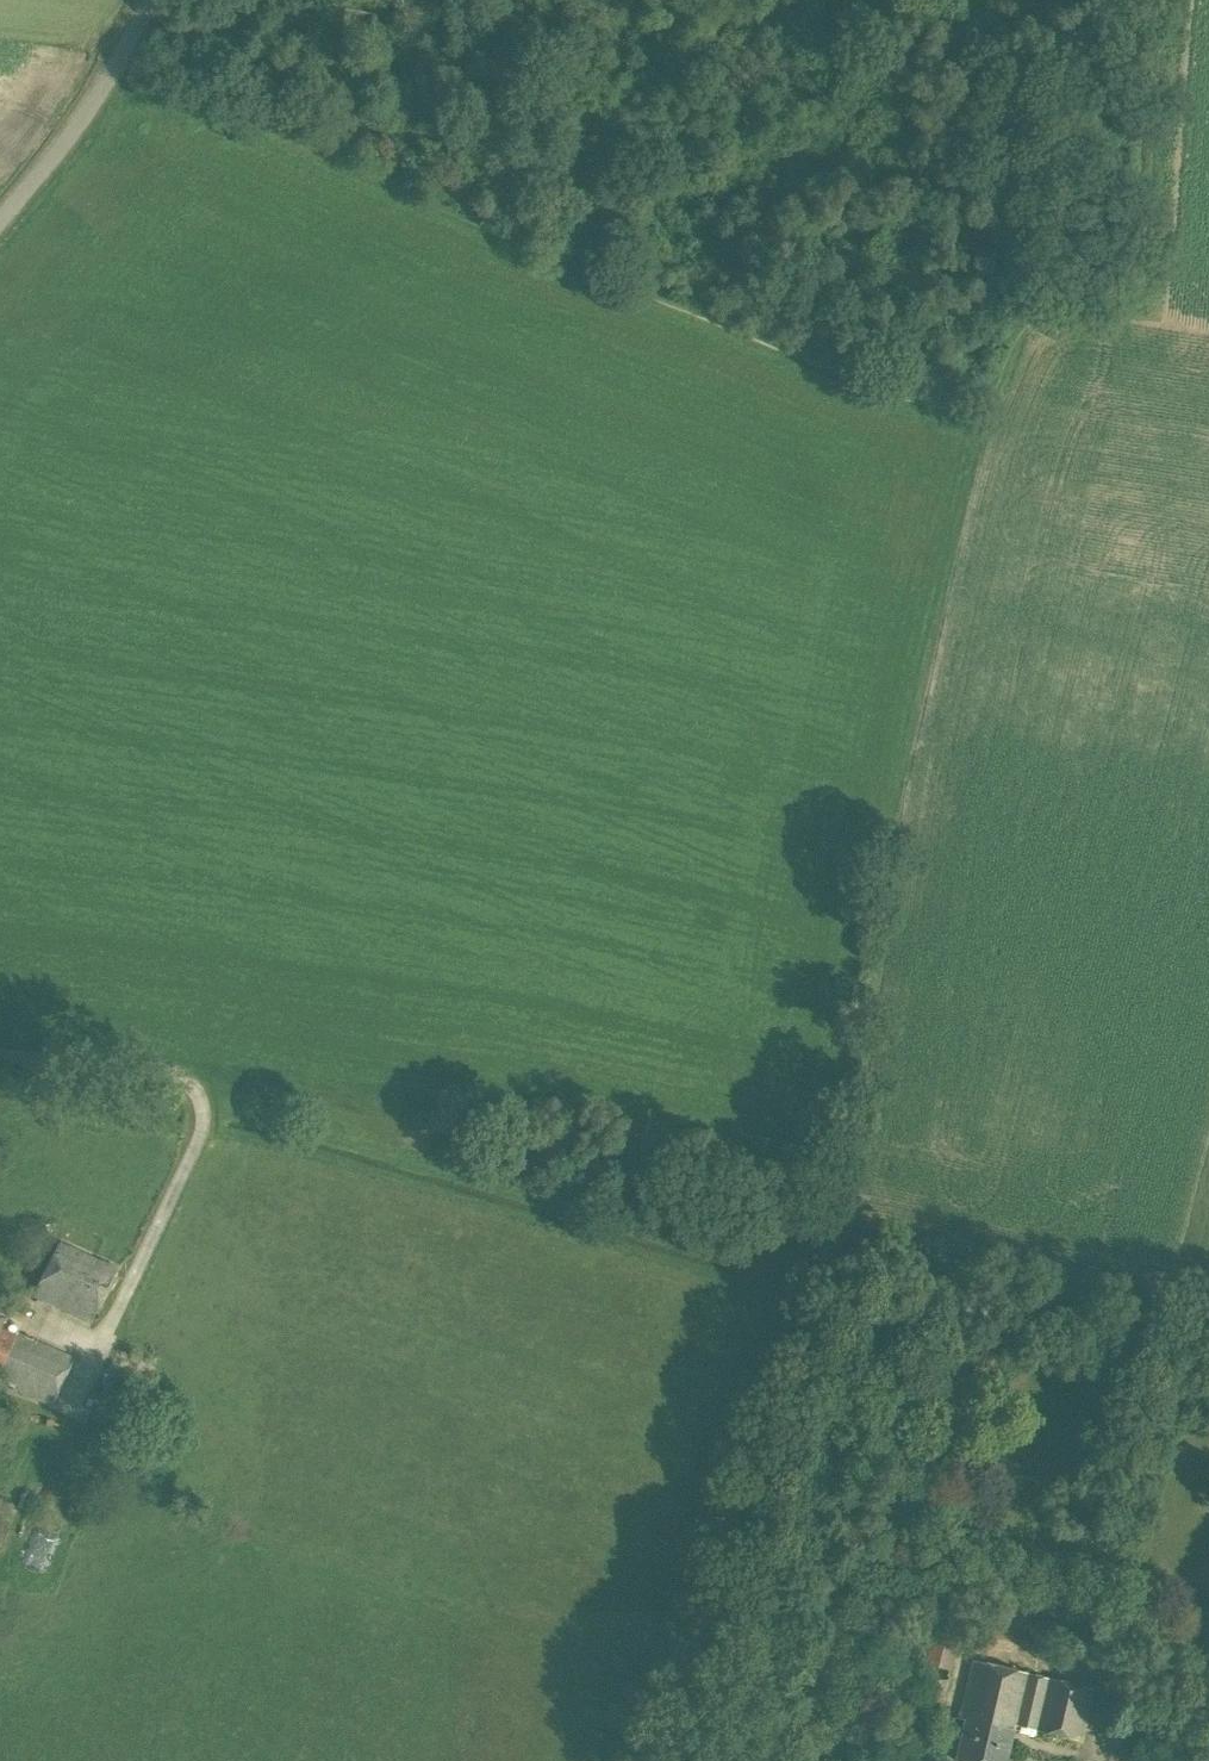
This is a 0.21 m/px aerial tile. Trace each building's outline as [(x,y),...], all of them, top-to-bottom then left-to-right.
[(88,1323),(113,1267),(57,1241),(32,1297),(88,1323)] [(50,1407),(72,1358),(16,1333),(14,1337),(0,1331),(0,1384),(50,1407)] [(943,1702),(962,1625),(905,1611),(894,1659),(916,1664),(909,1694),(943,1702)] [(1090,1691),(972,1663),(958,1722),(963,1723),(954,1760),(955,1760),(1004,1760),(1013,1725),(1078,1741),(1090,1691)]
